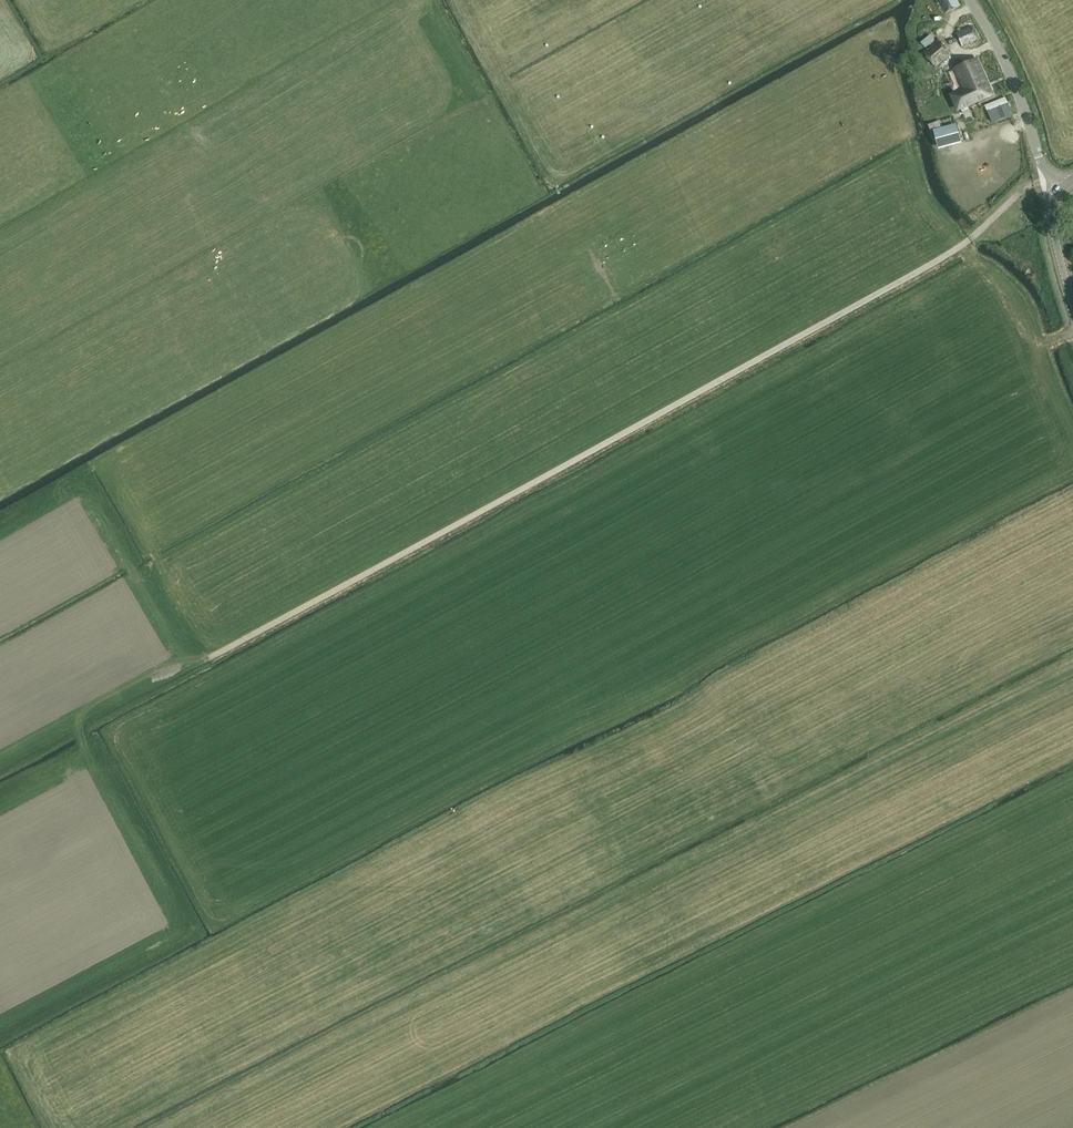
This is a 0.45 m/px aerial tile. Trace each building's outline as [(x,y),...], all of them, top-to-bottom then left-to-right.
[(957,0),(938,0),(944,14),(960,6),(957,0)] [(961,46),(979,40),(973,26),(957,33),(961,46)] [(947,27),(939,31),(944,38),(951,33),(947,27)] [(930,33),(920,39),(923,45),(933,39),(930,33)] [(939,39),(923,53),(927,58),(922,62),(929,71),(935,67),(935,68),(952,55),(939,39)] [(974,101),(991,93),(977,60),(954,70),(963,91),(964,91),(969,89),(974,101)] [(961,92),(953,95),(959,108),(960,107),(960,108),(963,113),(969,110),(967,104),(974,101),(969,89),(964,91),(963,91),(961,92)] [(939,121),(928,125),(931,131),(941,127),(939,121)] [(949,133),(941,136),(942,140),(951,138),(959,135),(958,131),(949,133)]
